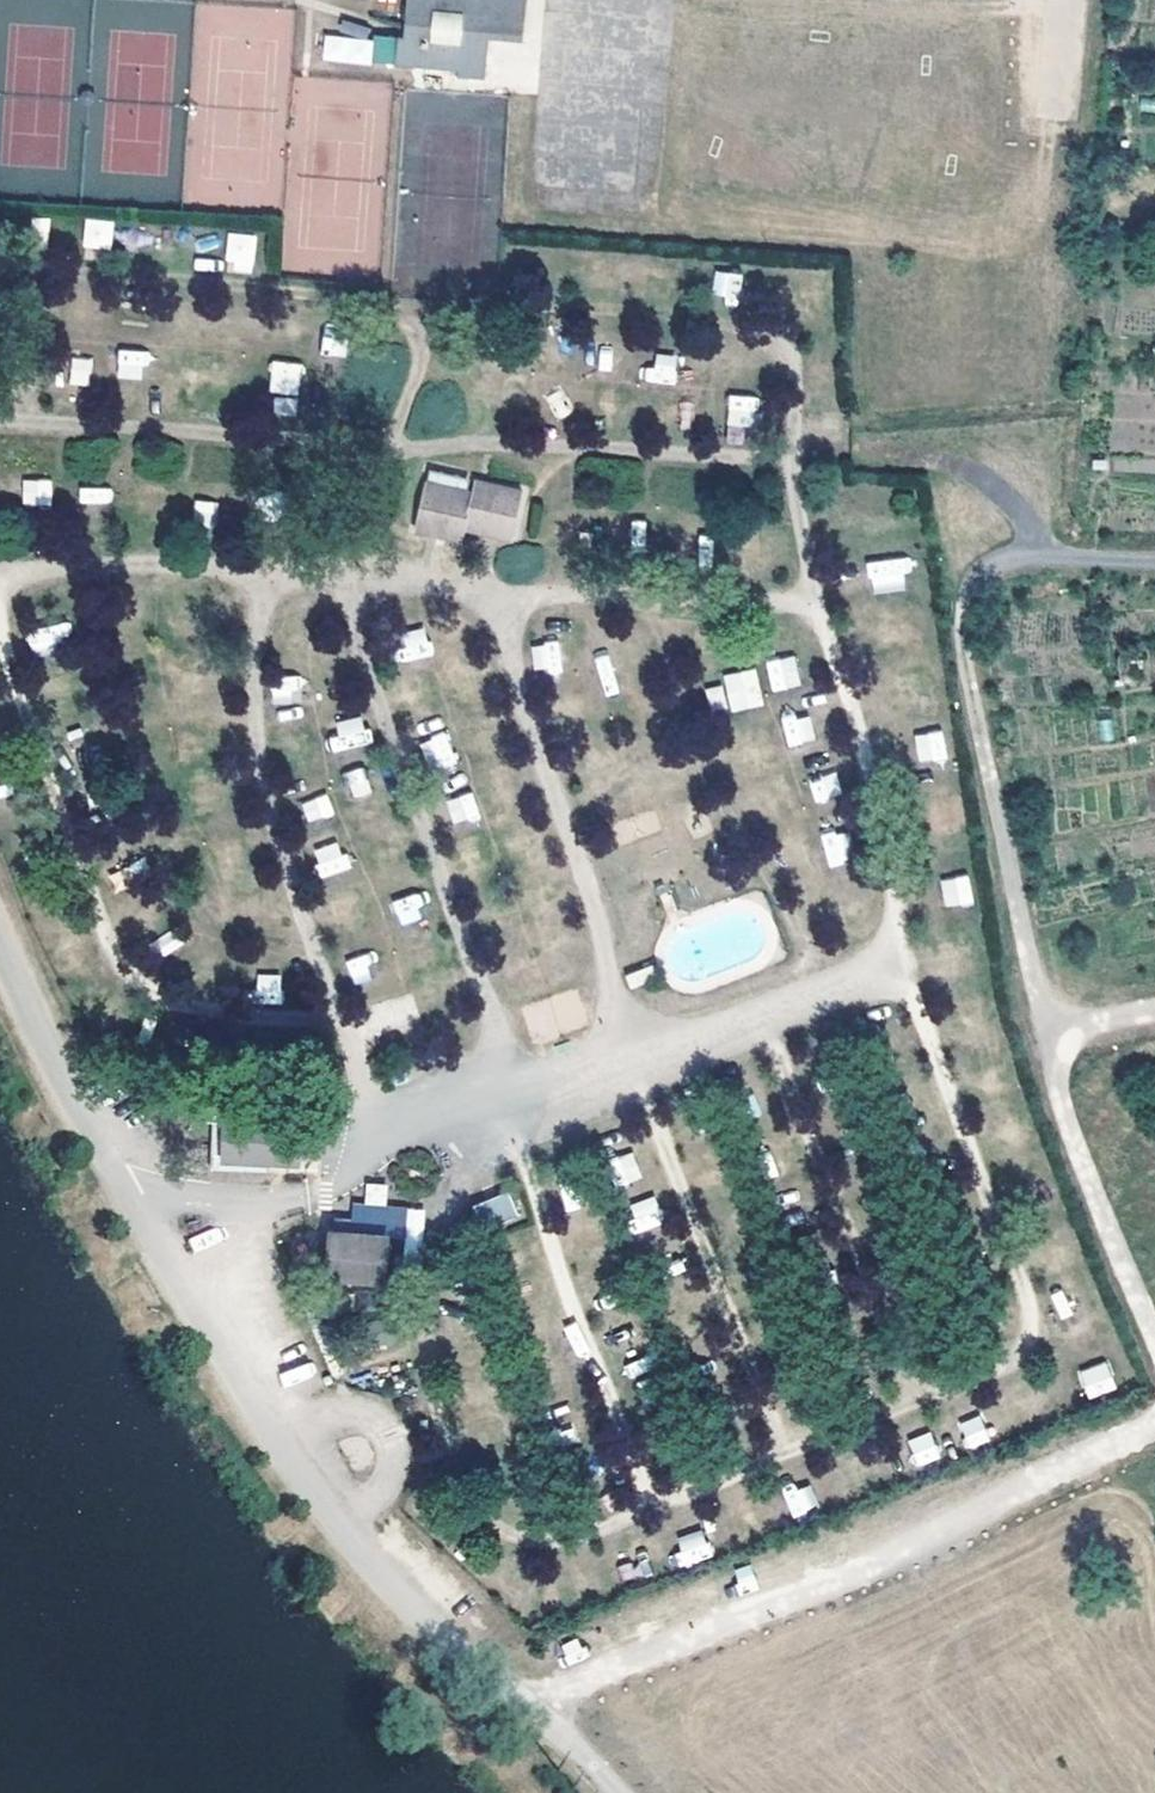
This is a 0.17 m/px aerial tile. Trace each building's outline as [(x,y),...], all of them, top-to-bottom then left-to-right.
[(398,32),(392,32),(390,52),(390,58),(446,62),(445,70),(478,72),(481,33),(516,35),(520,0),(401,0),(398,32)] [(111,249),(113,220),(85,218),(82,247),(111,249)] [(223,271),(253,274),(258,235),(228,231),(223,271)] [(712,272),(712,301),(739,301),(739,272),(712,272)] [(322,328),(321,355),(346,356),(348,329),(322,328)] [(117,379),(147,379),(147,350),(117,350),(117,379)] [(675,384),(676,354),(648,354),(647,383),(675,384)] [(90,387),(92,359),(71,357),(69,385),(90,387)] [(268,392),(299,395),(303,362),(271,359),(268,392)] [(761,426),(761,395),(728,395),(728,426),(761,426)] [(273,416),(297,416),(297,397),(273,397),(273,416)] [(466,487),(420,476),(414,503),(436,508),(431,531),(452,536),(455,523),(481,529),(484,506),(510,511),(514,486),(467,478),(466,487)] [(21,505),(52,505),(52,479),(21,479),(21,505)] [(112,504),(112,488),(79,487),(79,503),(112,504)] [(195,500),(191,526),(212,529),(215,502),(195,500)] [(409,525),(431,531),(436,508),(414,503),(409,525)] [(505,534),(510,511),(484,506),(481,529),(505,534)] [(645,546),(646,520),(631,520),(631,546),(645,546)] [(908,557),(868,559),(870,593),(910,590),(908,557)] [(391,633),(394,662),(431,658),(428,629),(391,633)] [(532,674),(561,672),(560,642),(531,643),(532,674)] [(604,697),(619,694),(609,652),(594,655),(604,697)] [(764,662),(773,693),(802,685),(794,654),(764,662)] [(730,713),(764,706),(756,668),(722,676),(730,713)] [(272,678),(272,703),(301,703),(301,679),(272,678)] [(705,688),(709,712),(727,709),(722,685),(705,688)] [(785,745),(814,742),(811,715),(782,718),(785,745)] [(328,722),(334,751),(370,745),(365,716),(328,722)] [(445,731),(419,741),(434,777),(460,767),(445,731)] [(944,731),(915,734),(918,763),(947,760),(944,731)] [(363,766),(344,772),(353,800),(371,794),(363,766)] [(814,803),(842,796),(836,772),(808,780),(814,803)] [(447,797),(451,823),(478,819),(475,793),(447,797)] [(305,823),(333,816),(328,794),(300,801),(305,823)] [(828,867),(851,863),(845,831),(822,835),(828,867)] [(343,842),(313,847),(318,876),(348,871),(343,842)] [(940,879),(944,908),(973,904),(969,874),(940,879)] [(393,896),(395,923),(422,921),(420,894),(393,896)] [(164,957),(181,944),(170,929),(153,943),(164,957)] [(375,953),(346,957),(350,982),(379,978),(375,953)] [(254,973),(255,1003),(281,1002),(280,973),(254,973)] [(223,1106),(221,1160),(298,1162),(299,1120),(237,1118),(237,1107),(223,1106)] [(619,1186),(641,1179),(631,1151),(610,1159),(619,1186)] [(471,1205),(482,1234),(519,1220),(508,1192),(471,1205)] [(653,1196),(628,1205),(638,1233),(663,1224),(653,1196)] [(192,1253),(224,1240),(219,1226),(187,1239),(192,1253)] [(388,1231),(323,1226),(320,1272),(384,1276),(388,1231)] [(1084,1398),(1116,1390),(1109,1362),(1078,1370),(1084,1398)] [(980,1415),(958,1423),(967,1449),(989,1441),(980,1415)] [(929,1431),(905,1442),(918,1468),(941,1456),(929,1431)] [(792,1518),(818,1507),(807,1480),(780,1491),(792,1518)] [(679,1567),(712,1557),(703,1529),(670,1539),(679,1567)] [(649,1560),(619,1564),(621,1579),(650,1576),(649,1560)] [(751,1564),(731,1569),(737,1595),(757,1590),(751,1564)] [(580,1636),(560,1644),(568,1665),(588,1657),(580,1636)]
